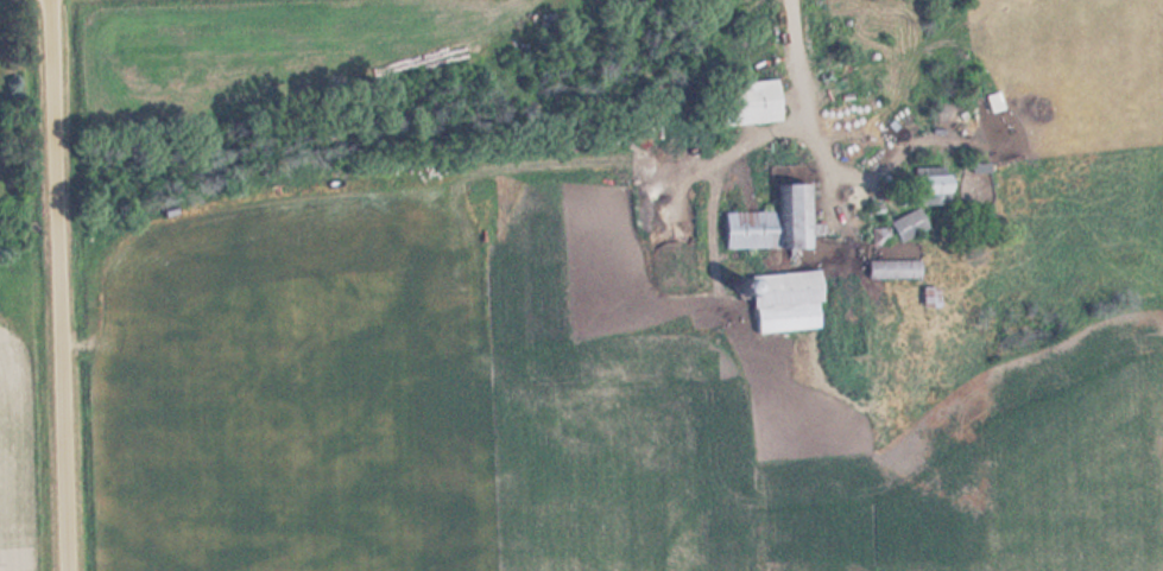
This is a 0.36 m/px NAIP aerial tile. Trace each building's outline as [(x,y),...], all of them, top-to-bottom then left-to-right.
[(718,82),(720,125),(782,122),(780,80),(718,82)] [(1005,109),(1000,92),(986,95),(991,113),(1005,109)] [(918,205),(953,204),(952,166),(917,168),(918,205)] [(726,248),(812,248),(812,184),(780,184),(780,211),(726,211),(726,248)] [(929,231),(923,210),(892,218),(898,239),(929,231)] [(870,278),(922,278),(922,259),(870,259),(870,278)] [(758,333),(824,327),(819,271),(737,277),(738,298),(756,297),(758,333)]
